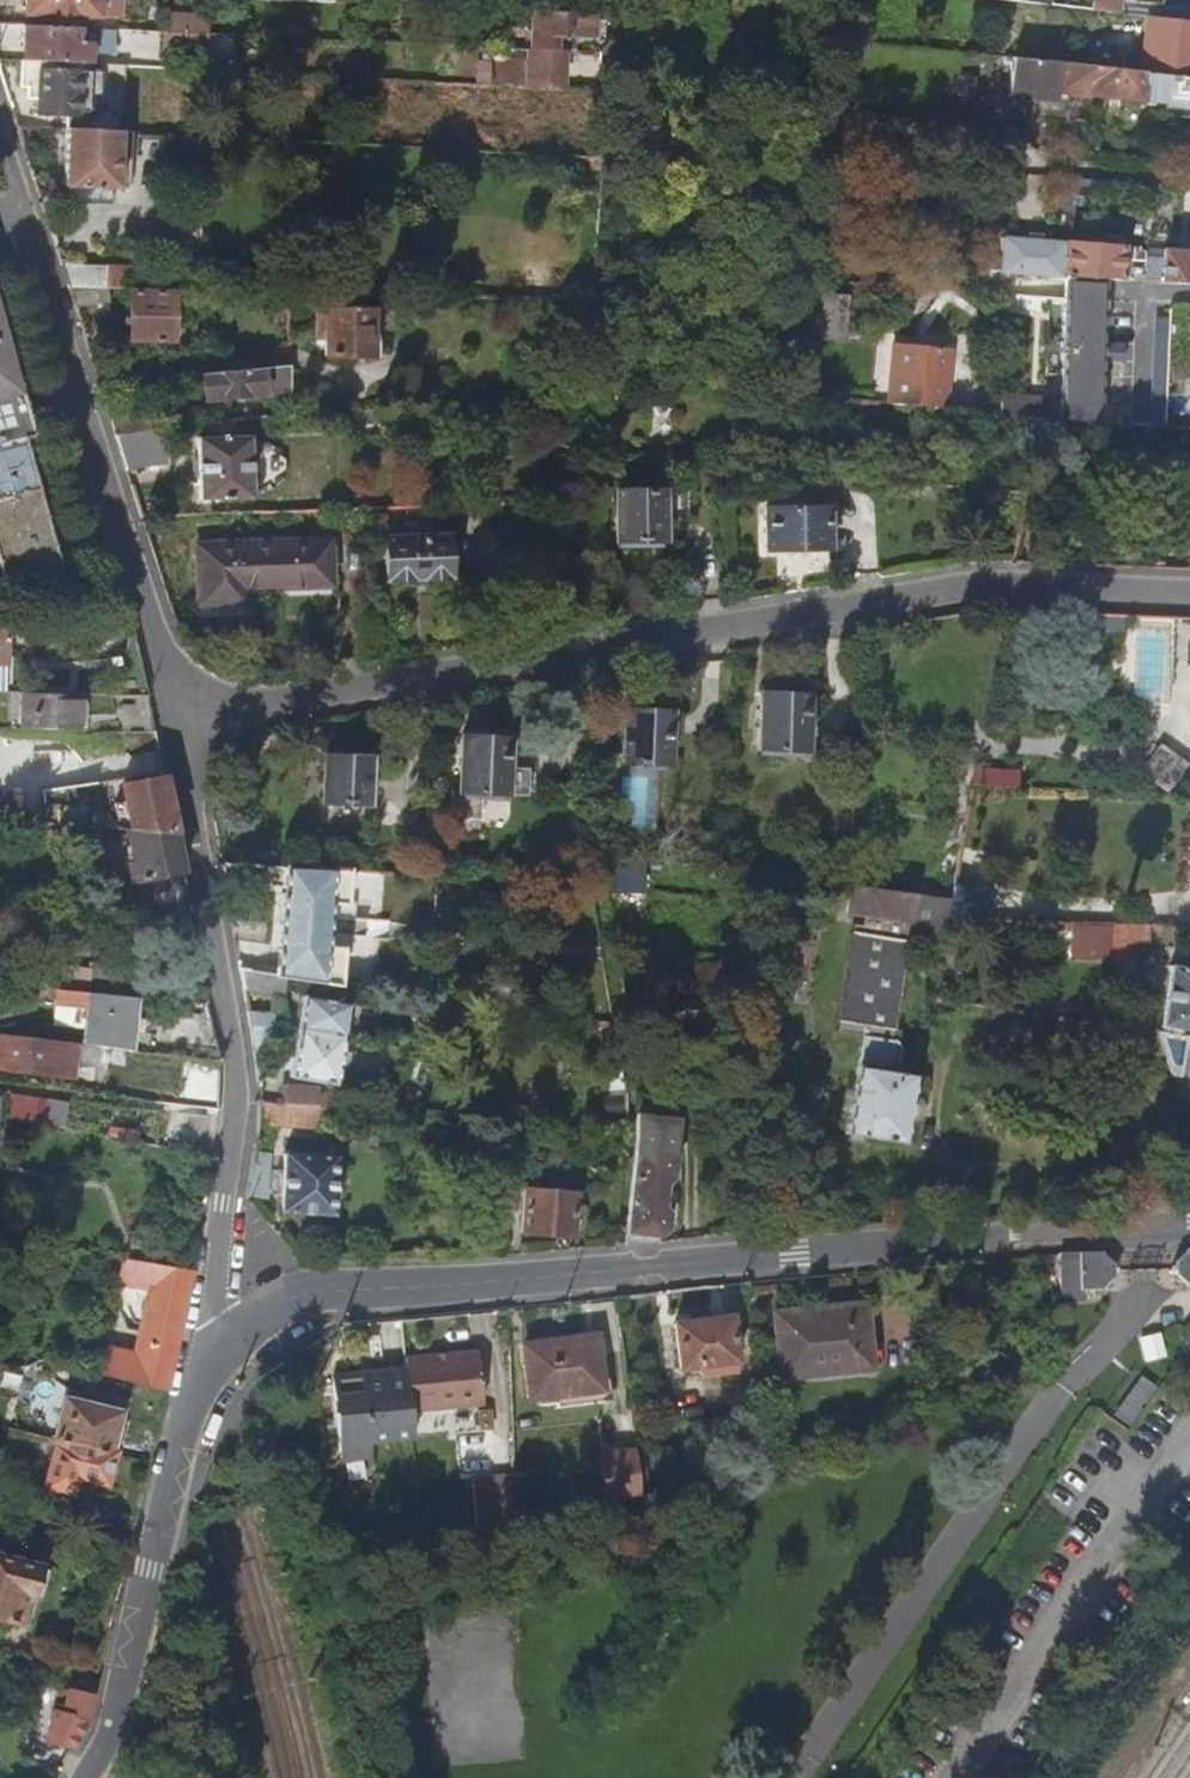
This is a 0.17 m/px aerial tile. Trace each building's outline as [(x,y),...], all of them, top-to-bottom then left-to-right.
[(26,14),(98,17),(121,17),(121,0),(26,0),(26,14)] [(1091,9),(1117,12),(1119,0),(1092,0),(1091,9)] [(594,13),(533,10),(531,49),(565,50),(573,50),(573,38),(593,39),(594,13)] [(170,14),(169,32),(183,32),(184,15),(170,14)] [(184,15),(183,32),(184,32),(206,33),(207,33),(208,16),(184,15)] [(1148,16),(1142,71),(1169,75),(1189,77),(1189,20),(1148,16)] [(113,29),(24,25),(23,60),(84,64),(88,64),(88,53),(111,54),(113,29)] [(169,32),(164,32),(164,49),(183,50),(184,32),(183,32),(169,32)] [(206,33),(184,32),(183,50),(206,51),(206,33)] [(515,35),(494,33),(492,47),(515,48),(515,35)] [(1091,66),(1012,57),(1008,97),(1057,102),(1058,92),(1086,96),(1091,66)] [(23,60),(21,60),(20,86),(27,86),(26,98),(36,99),(35,114),(66,116),(66,129),(97,130),(98,107),(95,107),(96,78),(84,78),(84,64),(23,60)] [(564,64),(529,63),(528,86),(564,87),(564,64)] [(1142,71),(1091,66),(1086,96),(1086,97),(1144,103),(1144,101),(1166,102),(1167,97),(1169,75),(1142,71)] [(1169,75),(1167,97),(1189,99),(1189,111),(1189,77),(1169,75)] [(1189,99),(1167,97),(1166,102),(1166,109),(1189,111),(1189,99)] [(97,130),(66,129),(63,187),(116,189),(119,131),(97,130)] [(1118,238),(1102,237),(1100,239),(1099,246),(1120,247),(1121,241),(1118,238)] [(1099,246),(1004,238),(1002,262),(1001,271),(1010,272),(1063,277),(1106,279),(1142,281),(1143,259),(1121,259),(1121,248),(1120,247),(1099,246)] [(1143,259),(1142,281),(1189,284),(1189,250),(1163,248),(1162,260),(1143,259)] [(1002,262),(962,259),(961,268),(1001,271),(1002,262)] [(127,267),(63,267),(69,287),(107,288),(127,289),(127,267)] [(1044,398),(1005,396),(1001,396),(1000,414),(1041,417),(1041,419),(1064,421),(1102,422),(1106,279),(1063,277),(1063,297),(1060,404),(1043,403),(1044,398)] [(590,278),(575,278),(573,300),(587,300),(590,278)] [(107,288),(69,287),(75,306),(109,302),(107,288)] [(173,293),(131,291),(129,340),(171,341),(173,293)] [(846,297),(823,295),(820,339),(842,341),(846,297)] [(372,310),(325,309),(325,356),(372,356),(372,310)] [(10,349),(0,312),(0,351),(10,349)] [(951,348),(895,343),(888,403),(945,409),(951,348)] [(13,402),(0,357),(0,405),(13,402)] [(290,365),(203,374),(204,398),(293,393),(290,365)] [(23,438),(32,435),(21,399),(13,402),(0,405),(0,444),(23,438)] [(150,411),(109,417),(115,436),(151,430),(150,411)] [(264,418),(199,425),(200,499),(249,497),(249,494),(259,489),(258,477),(249,471),(248,463),(258,457),(257,445),(248,439),(247,429),(265,428),(264,418)] [(151,430),(115,436),(126,469),(164,464),(159,429),(151,430)] [(5,593),(62,577),(47,525),(62,521),(52,484),(37,488),(23,438),(0,444),(0,574),(5,593)] [(663,489),(614,490),(616,542),(664,541),(663,489)] [(828,507),(766,509),(766,551),(829,550),(828,507)] [(448,536),(383,539),(385,580),(449,577),(448,536)] [(329,539),(197,545),(199,605),(245,603),(244,589),(331,586),(329,539)] [(1134,702),(1172,703),(1175,618),(1136,617),(1134,702)] [(1090,618),(1078,618),(1077,627),(1089,628),(1090,618)] [(23,692),(21,727),(77,729),(76,694),(23,692)] [(811,694),(758,693),(756,750),(810,751),(811,694)] [(671,711),(623,709),(621,763),(669,765),(670,740),(676,740),(679,737),(680,716),(677,713),(671,713),(671,711)] [(114,711),(118,734),(156,736),(152,713),(114,711)] [(156,736),(118,734),(127,782),(164,776),(156,736)] [(509,738),(461,735),(458,793),(506,795),(507,768),(509,738)] [(1189,765),(1160,744),(1140,772),(1169,793),(1189,765)] [(371,757),(323,755),(322,804),(369,805),(371,757)] [(1014,773),(972,772),(970,786),(1014,787),(1014,773)] [(130,831),(176,836),(164,779),(122,786),(130,831)] [(45,805),(43,822),(84,826),(86,807),(45,805)] [(84,826),(43,822),(42,835),(98,842),(100,828),(84,826)] [(105,825),(104,852),(126,853),(126,826),(105,825)] [(184,874),(176,836),(130,831),(126,831),(134,868),(129,869),(131,880),(142,878),(143,883),(184,874)] [(937,879),(903,875),(901,892),(950,899),(953,885),(959,850),(946,848),(942,847),(937,879)] [(603,849),(595,848),(605,886),(613,886),(603,849)] [(632,854),(603,849),(613,886),(634,885),(632,854)] [(348,870),(284,865),(276,975),(284,976),(338,984),(341,948),(326,948),(330,903),(345,904),(348,870)] [(739,869),(718,866),(717,877),(737,879),(739,869)] [(132,899),(134,910),(191,914),(185,878),(171,880),(173,891),(132,899)] [(901,892),(849,885),(845,914),(863,916),(861,926),(852,924),(836,1032),(861,1036),(856,1066),(846,1134),(904,1143),(915,1075),(897,1072),(900,1049),(895,1040),(892,1040),(908,932),(944,937),(947,919),(950,899),(901,892)] [(990,887),(953,885),(950,899),(947,919),(988,920),(990,887)] [(1141,912),(1141,925),(1150,925),(1161,925),(1161,913),(1141,912)] [(1141,925),(1117,924),(1115,961),(1136,962),(1137,945),(1149,945),(1150,925),(1141,925)] [(1114,926),(1075,925),(1073,958),(1112,960),(1114,926)] [(734,954),(699,953),(700,964),(732,959),(734,954)] [(91,958),(89,989),(123,991),(125,960),(91,958)] [(700,964),(626,974),(637,1018),(721,1005),(732,959),(700,964)] [(1161,1031),(1189,1036),(1189,969),(1170,966),(1161,1031)] [(54,988),(52,1005),(50,1024),(132,1033),(136,998),(54,988)] [(297,1026),(297,1027),(342,1035),(343,1034),(347,1003),(302,996),(297,1026)] [(1049,1000),(1027,997),(1025,1011),(1047,1014),(1049,1000)] [(272,1011),(247,1011),(250,1029),(271,1029),(271,1023),(272,1011)] [(1157,1031),(1124,1026),(1124,1053),(1163,1052),(1157,1031)] [(342,1035),(297,1027),(289,1077),(334,1084),(342,1035)] [(1163,1052),(1174,1075),(1184,1076),(1189,1036),(1161,1031),(1157,1031),(1163,1052)] [(71,1078),(75,1043),(72,1043),(0,1034),(0,1069),(71,1078)] [(73,1035),(72,1043),(75,1043),(90,1045),(91,1037),(73,1035)] [(219,1062),(178,1057),(176,1096),(217,1101),(219,1062)] [(316,1096),(316,1088),(285,1085),(285,1105),(315,1106),(316,1096)] [(351,1099),(316,1096),(315,1108),(317,1108),(335,1111),(340,1112),(350,1113),(351,1099)] [(278,1105),(257,1101),(256,1123),(315,1127),(317,1108),(315,1108),(278,1105)] [(678,1120),(637,1115),(637,1133),(636,1149),(625,1242),(659,1241),(661,1235),(668,1230),(669,1214),(664,1207),(666,1185),(674,1177),(676,1153),(674,1153),(678,1120)] [(612,1135),(594,1134),(593,1147),(611,1149),(612,1135)] [(270,1155),(252,1153),(245,1195),(266,1198),(266,1194),(268,1170),(270,1155)] [(335,1157),(284,1154),(283,1170),(282,1195),(281,1211),(331,1214),(335,1157)] [(283,1170),(268,1170),(266,1194),(282,1195),(283,1170)] [(576,1193),(525,1190),(522,1232),(573,1236),(576,1193)] [(1187,1284),(1189,1284),(1189,1248),(1186,1248),(1186,1250),(1176,1260),(1175,1260),(1176,1273),(1177,1273),(1187,1283),(1187,1284)] [(1059,1253),(1060,1302),(1083,1300),(1083,1290),(1102,1289),(1102,1288),(1112,1278),(1113,1277),(1113,1262),(1111,1262),(1101,1253),(1101,1251),(1059,1253)] [(89,1373),(166,1390),(185,1302),(192,1271),(106,1252),(100,1279),(147,1289),(133,1352),(102,1345),(99,1359),(92,1357),(89,1373)] [(774,1314),(780,1376),(863,1368),(860,1341),(867,1340),(864,1305),(774,1314)] [(672,1322),(678,1371),(702,1367),(738,1362),(732,1315),(672,1322)] [(524,1346),(531,1398),(601,1389),(595,1336),(524,1346)] [(407,1369),(411,1410),(480,1405),(476,1352),(405,1358),(407,1369)] [(738,1362),(702,1367),(704,1377),(740,1372),(738,1362)] [(332,1377),(340,1460),(373,1457),(371,1442),(414,1437),(411,1410),(407,1369),(332,1377)] [(1140,1374),(1118,1415),(1134,1423),(1155,1382),(1140,1374)] [(63,1399),(53,1440),(56,1440),(107,1453),(117,1412),(63,1399)] [(56,1440),(43,1486),(69,1493),(73,1476),(103,1484),(111,1454),(107,1453),(56,1440)] [(640,1445),(604,1446),(606,1498),(641,1497),(640,1445)] [(12,1622),(20,1593),(29,1596),(37,1566),(0,1556),(0,1619),(12,1622)] [(53,1705),(44,1740),(68,1746),(82,1721),(89,1695),(67,1689),(62,1707),(53,1705)]
